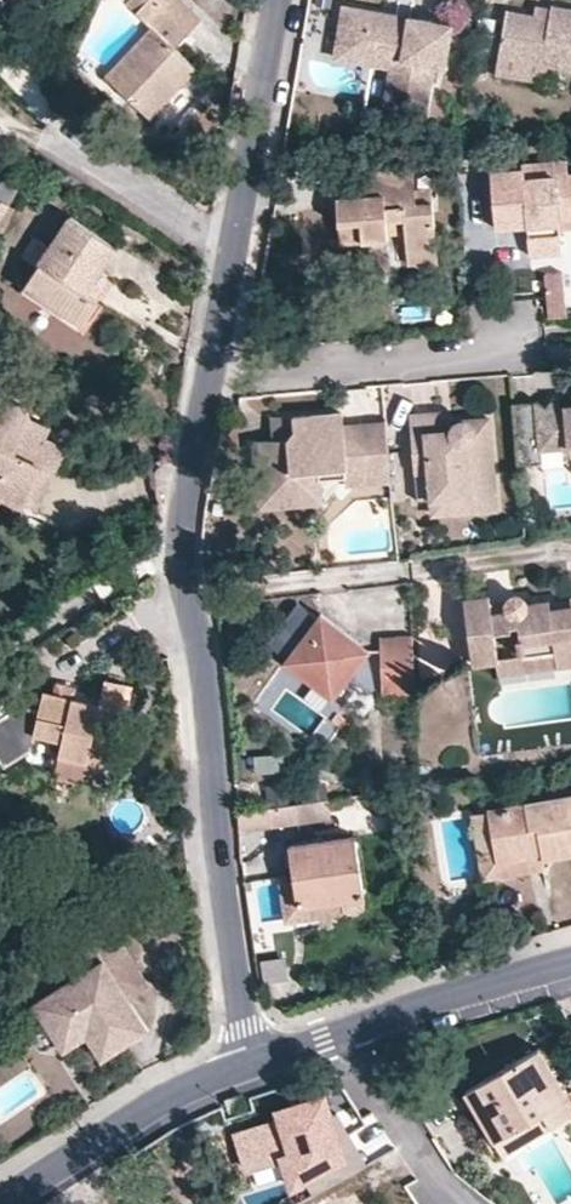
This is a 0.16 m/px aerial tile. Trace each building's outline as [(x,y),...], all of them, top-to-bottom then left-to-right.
[(175,48),(202,19),(181,0),(131,0),(127,4),(151,27),(105,76),(150,119),(198,69),(175,48)] [(330,3),(322,0),(310,0),(302,26),(321,32),(330,3)] [(551,5),(551,8),(549,18),(533,15),(506,10),(498,57),(548,66),(570,70),(570,9),(551,5)] [(549,18),(551,8),(535,5),(533,15),(549,18)] [(444,66),(451,24),(409,17),(407,26),(396,24),(397,15),(344,6),(337,41),(374,48),(372,63),(391,66),(386,97),(427,104),(433,64),(444,66)] [(407,26),(409,17),(397,15),(396,24),(407,26)] [(372,63),(374,48),(337,41),(335,57),(372,63)] [(547,71),(548,66),(498,57),(495,74),(539,82),(541,70),(547,71)] [(424,119),(427,104),(386,97),(383,112),(424,119)] [(568,174),(567,160),(553,161),(555,175),(568,174)] [(568,174),(555,175),(553,161),(524,163),(524,168),(491,171),(496,228),(528,225),(530,255),(561,252),(559,225),(570,224),(570,174),(568,174)] [(436,234),(432,188),(415,190),(413,169),(364,172),(366,196),(337,198),(341,260),(389,255),(388,235),(387,220),(396,220),(404,219),(405,237),(436,234)] [(366,196),(364,172),(335,175),(337,198),(366,196)] [(85,292),(116,245),(71,215),(50,247),(34,236),(21,256),(37,267),(25,285),(81,323),(97,299),(85,292)] [(397,234),(396,220),(387,220),(388,235),(397,234)] [(437,260),(436,234),(405,237),(407,263),(437,260)] [(567,316),(563,272),(545,273),(549,318),(567,316)] [(554,417),(563,407),(554,400),(545,409),(554,417)] [(565,405),(563,407),(554,417),(545,409),(536,402),(512,404),(517,464),(542,462),(541,449),(562,447),(570,456),(570,405),(565,405)] [(46,437),(51,426),(29,416),(29,412),(27,409),(22,405),(15,404),(9,406),(5,415),(0,413),(0,496),(3,497),(25,507),(26,505),(44,467),(54,471),(65,447),(46,437)] [(496,509),(489,418),(460,420),(454,425),(451,430),(442,431),(442,422),(441,412),(410,415),(416,501),(432,499),(470,496),(472,511),(496,509)] [(343,446),(342,427),(341,413),(294,417),(295,429),(285,441),(273,442),(257,443),(260,474),(286,499),(301,481),(308,484),(321,468),(344,466),(346,485),(361,483),(357,445),(343,446)] [(295,429),(294,417),(271,418),(273,442),(285,441),(295,429)] [(451,430),(454,425),(460,420),(442,422),(442,431),(451,430)] [(390,480),(386,422),(342,427),(343,446),(357,445),(361,483),(390,480)] [(36,509),(54,471),(44,467),(26,505),(36,509)] [(324,501),(321,468),(308,484),(301,481),(286,499),(260,474),(263,507),(324,501)] [(472,511),(470,496),(432,499),(433,514),(472,511)] [(551,608),(549,600),(527,603),(524,597),(521,595),(518,594),(510,596),(507,599),(506,603),(506,607),(507,611),(492,613),(489,595),(464,598),(473,664),(496,660),(498,660),(494,631),(511,629),(510,625),(517,624),(520,638),(516,639),(518,653),(521,652),(522,657),(554,652),(557,666),(570,664),(570,605),(551,608)] [(362,661),(359,642),(321,613),(317,618),(297,602),(266,642),(287,658),(295,648),(298,673),(333,699),(362,661)] [(414,675),(413,635),(380,637),(382,677),(414,675)] [(370,650),(359,642),(362,661),(370,650)] [(298,673),(295,648),(287,658),(284,662),(298,673)] [(557,666),(554,652),(522,657),(498,660),(496,660),(498,674),(557,666)] [(415,693),(414,675),(382,677),(383,695),(415,693)] [(120,709),(128,711),(134,685),(105,679),(99,704),(72,698),(54,694),(43,691),(39,709),(20,705),(14,708),(6,696),(0,699),(0,761),(4,767),(33,749),(34,741),(39,734),(63,739),(59,754),(88,760),(91,747),(111,752),(120,709)] [(72,698),(75,686),(57,682),(54,694),(72,698)] [(254,768),(282,763),(279,746),(251,752),(254,768)] [(103,785),(111,752),(91,747),(88,760),(59,754),(55,774),(103,785)] [(488,810),(497,860),(542,852),(543,858),(570,853),(570,795),(488,810)] [(497,860),(488,810),(471,814),(482,881),(545,870),(543,858),(542,852),(497,860)] [(366,907),(355,835),(290,845),(295,880),(298,906),(342,900),(343,910),(352,914),(358,913),(366,907)] [(285,924),(344,914),(343,910),(342,900),(298,906),(295,880),(278,883),(285,924)] [(125,946),(112,926),(81,946),(94,966),(125,946)] [(149,1030),(130,1000),(150,986),(125,946),(94,966),(21,1013),(20,1019),(39,1048),(46,1050),(57,1043),(63,1051),(86,1036),(102,1060),(117,1050),(105,1033),(114,1027),(126,1045),(149,1030)] [(126,1045),(114,1027),(105,1033),(117,1050),(126,1045)] [(566,1094),(539,1048),(466,1090),(495,1140),(544,1112),(551,1125),(570,1113),(570,1091),(566,1094)] [(371,1167),(337,1079),(222,1124),(241,1173),(283,1157),(298,1195),(371,1167)] [(246,1106),(242,1094),(225,1100),(230,1112),(246,1106)] [(502,1153),(551,1125),(544,1112),(495,1140),(502,1153)]
